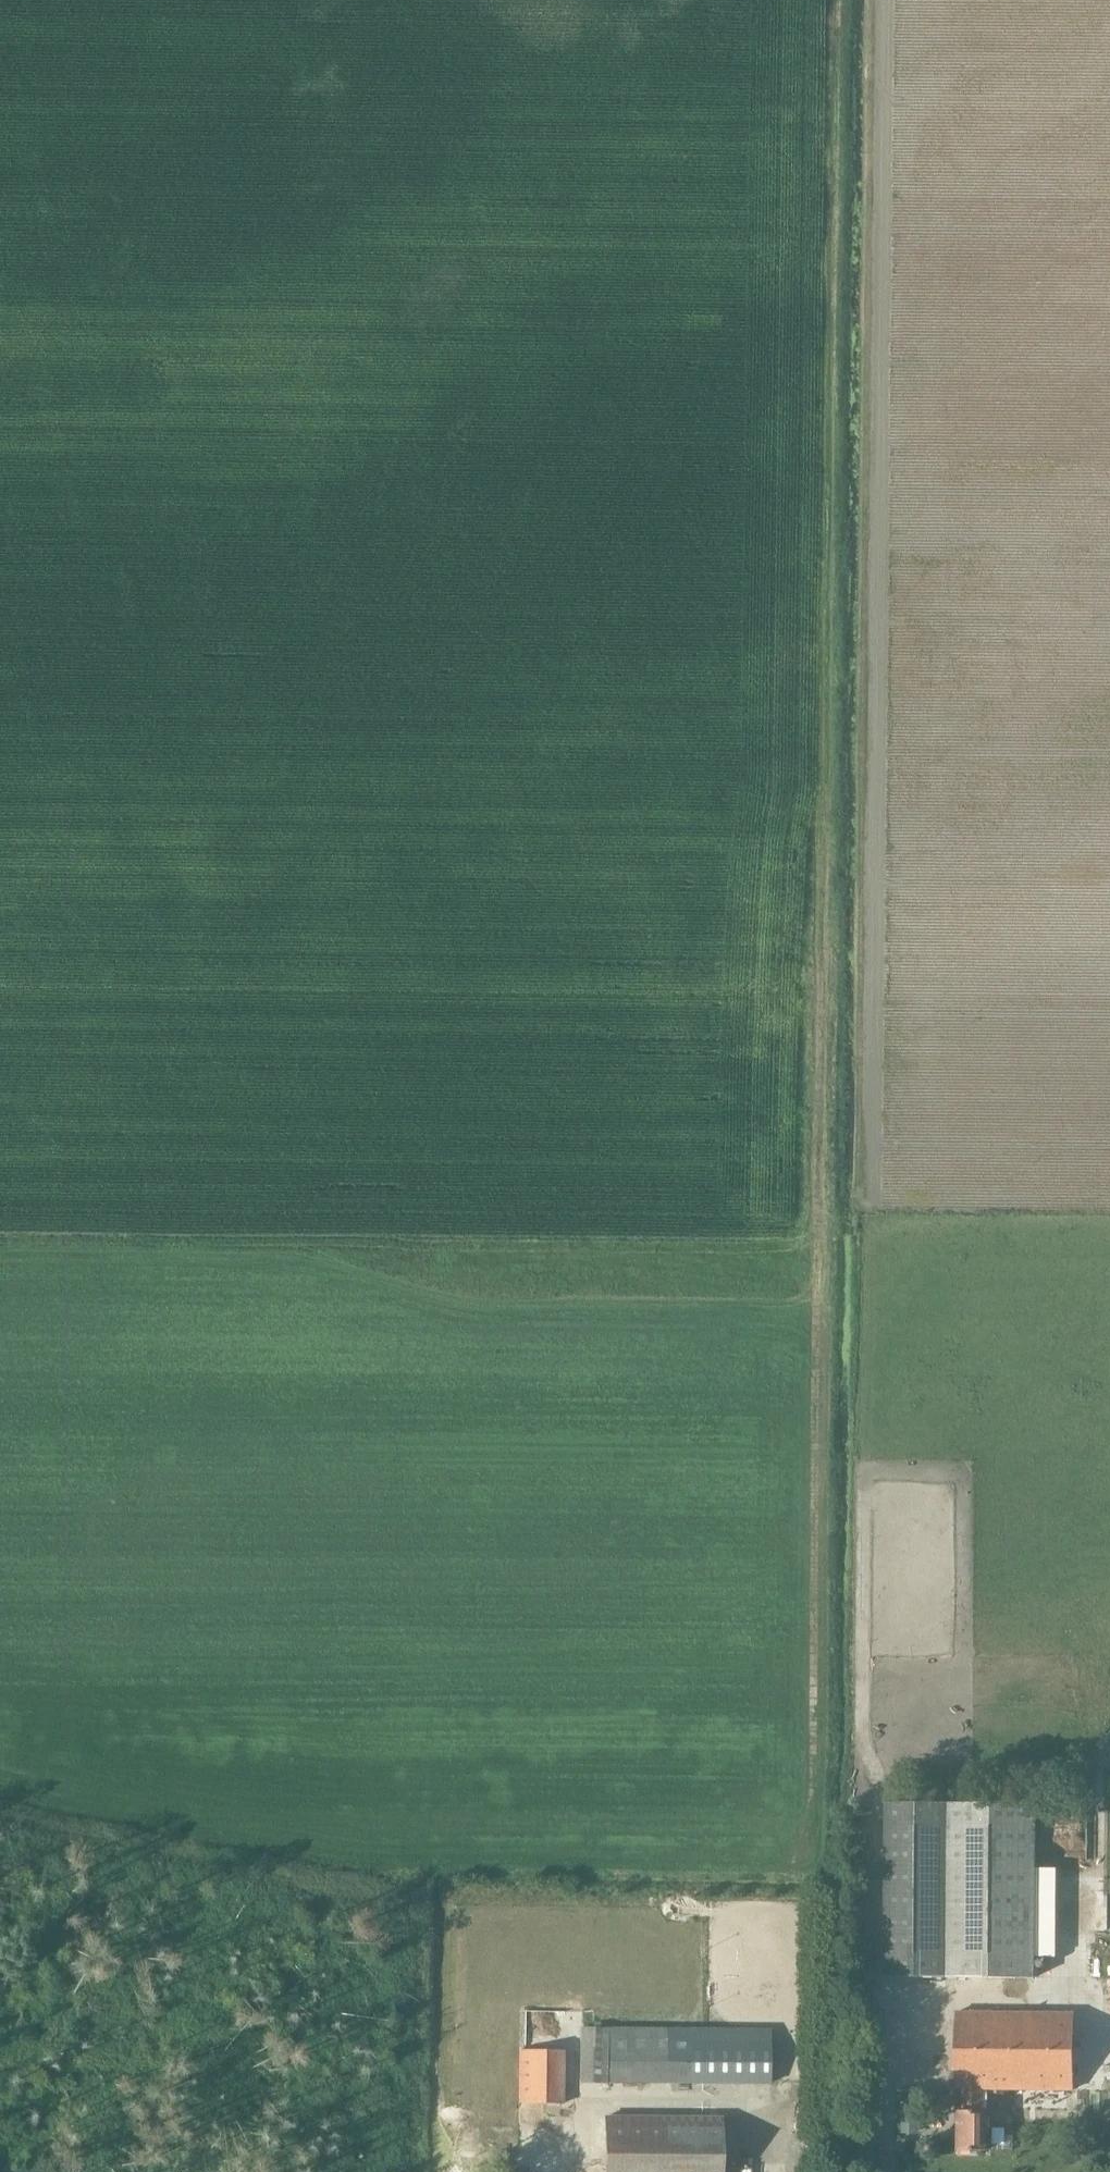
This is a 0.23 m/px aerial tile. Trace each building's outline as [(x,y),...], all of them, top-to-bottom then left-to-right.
[(1034,1802),(946,1801),(886,1801),(884,1976),(946,1976),(1033,1976),(1034,1802)] [(1082,1870),(1067,1870),(1067,1885),(1050,1885),(1050,1904),(1064,1904),(1062,1945),(1079,1946),(1082,1870)] [(955,2110),(957,2110),(956,2149),(985,2149),(985,2109),(981,2109),(981,2088),(1071,2088),(1071,2011),(955,2010),(955,2088),(955,2110)] [(607,2083),(607,2027),(580,2026),(579,2082),(607,2083)] [(770,2083),(770,2026),(609,2026),(609,2082),(770,2083)] [(570,2100),(571,2047),(523,2046),(522,2099),(570,2100)] [(721,2167),(721,2116),(605,2116),(605,2171),(721,2171),(721,2167)] [(733,2147),(732,2158),(753,2160),(754,2149),(733,2147)]
